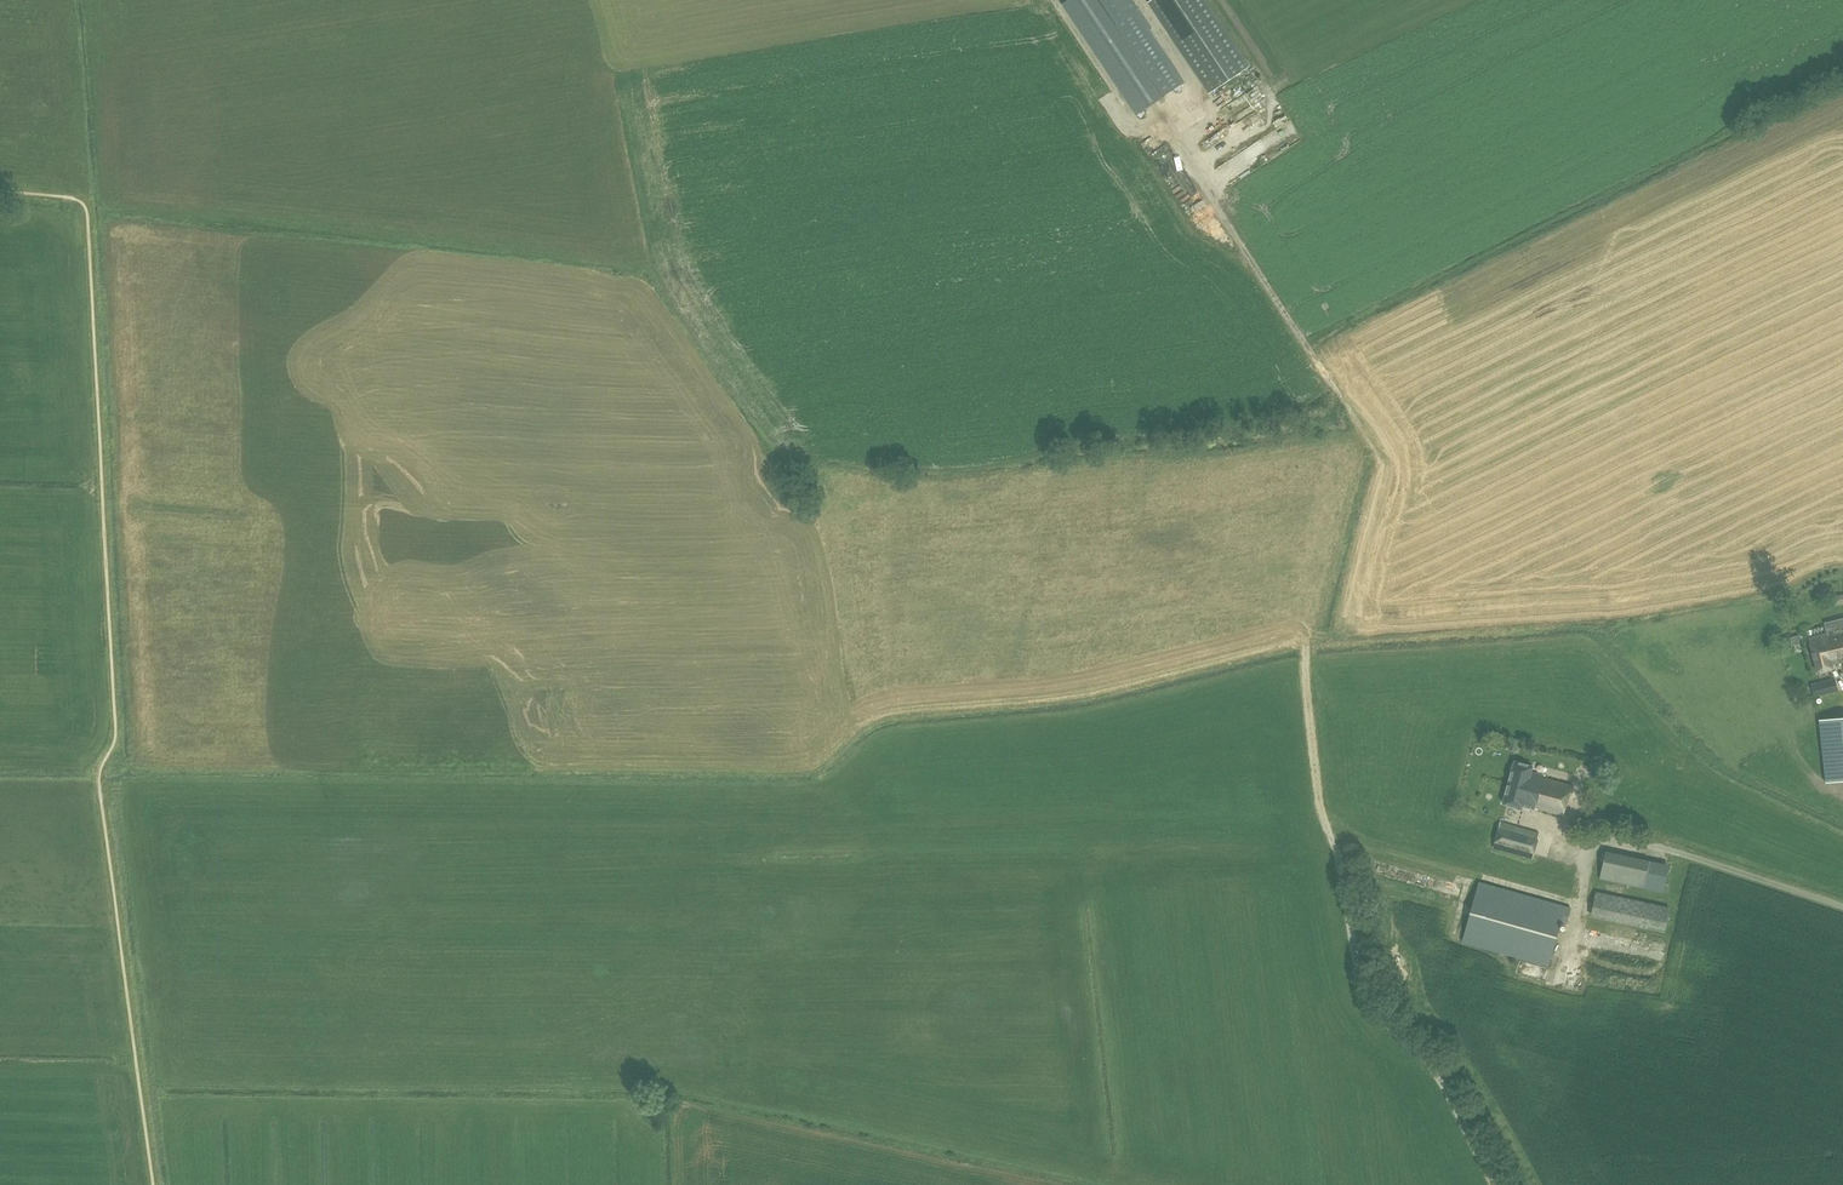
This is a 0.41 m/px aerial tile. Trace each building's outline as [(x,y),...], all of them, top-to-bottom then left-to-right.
[(1133,0),(1070,0),(1063,5),(1138,114),(1153,103),(1184,82),(1142,20),(1145,18),(1133,0)] [(1209,93),(1251,65),(1208,0),(1150,0),(1148,2),(1209,93)] [(1260,67),(1252,69),(1255,80),(1263,77),(1260,67)] [(1269,87),(1266,80),(1250,86),(1248,79),(1237,82),(1243,97),(1269,87)] [(1155,134),(1144,140),(1147,145),(1157,139),(1155,134)] [(1155,152),(1159,165),(1171,161),(1166,148),(1155,152)] [(1234,176),(1242,169),(1235,162),(1228,170),(1234,176)] [(1212,233),(1217,240),(1228,232),(1223,225),(1212,233)] [(1832,604),(1842,603),(1842,595),(1831,596),(1832,604)] [(1832,668),(1831,665),(1842,662),(1842,618),(1825,623),(1827,633),(1825,634),(1824,633),(1809,637),(1817,671),(1832,668)] [(1802,643),(1800,635),(1791,637),(1793,645),(1802,643)] [(1814,695),(1837,690),(1834,678),(1811,684),(1814,695)] [(1826,782),(1842,780),(1842,716),(1819,719),(1826,782)] [(1589,763),(1593,776),(1608,772),(1604,759),(1589,763)] [(1522,803),(1563,815),(1571,785),(1543,777),(1543,775),(1531,772),(1533,766),(1514,761),(1502,803),(1521,808),(1522,803)] [(1493,847),(1532,858),(1539,832),(1501,822),(1493,847)] [(1599,878),(1663,892),(1669,864),(1649,861),(1650,859),(1604,849),(1599,878)] [(1462,941),(1548,966),(1560,921),(1566,923),(1570,908),(1479,882),(1462,941)] [(1592,914),(1664,930),(1669,908),(1597,892),(1592,914)]
